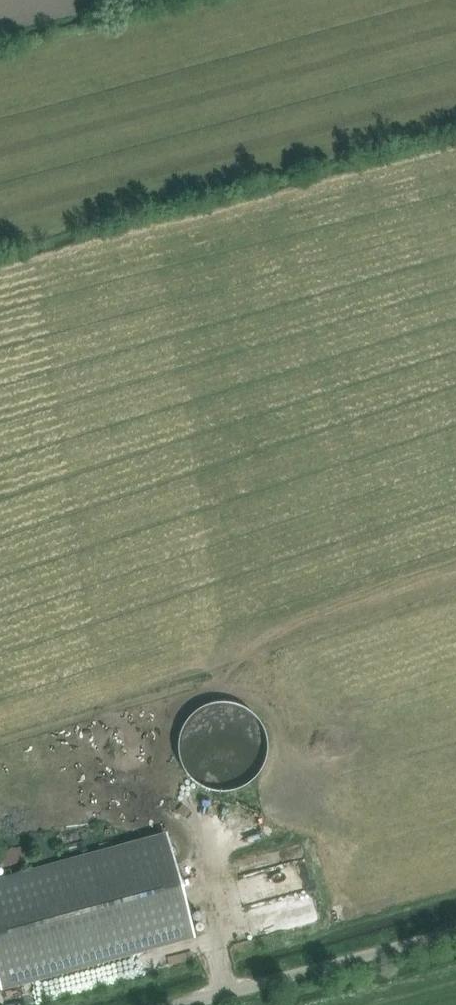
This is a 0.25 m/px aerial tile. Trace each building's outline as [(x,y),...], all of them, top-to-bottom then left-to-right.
[(192,933),(166,836),(0,881),(0,985),(192,933)] [(5,866),(27,863),(24,846),(2,850),(5,866)]
